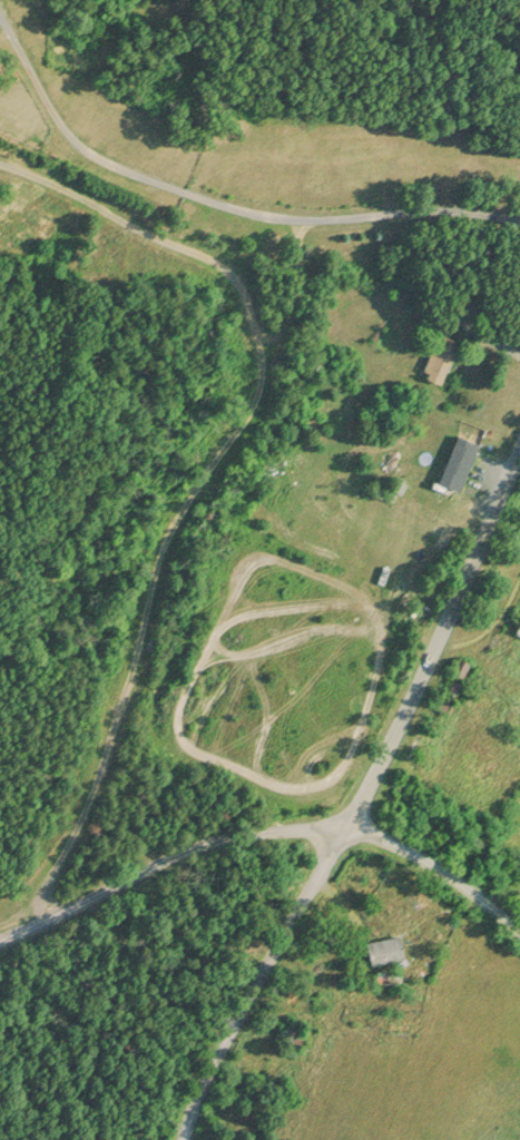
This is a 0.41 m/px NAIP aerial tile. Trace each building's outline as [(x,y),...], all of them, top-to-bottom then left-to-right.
[(421,374),(442,381),(457,337),(436,330),(421,374)] [(307,380),(316,382),(321,362),(312,359),(307,380)] [(459,489),(479,441),(464,435),(445,483),(459,489)] [(515,613),(508,630),(519,634),(519,615),(515,613)] [(449,669),(461,676),(468,661),(456,655),(449,669)] [(365,961),(402,957),(399,933),(363,937),(365,961)]
